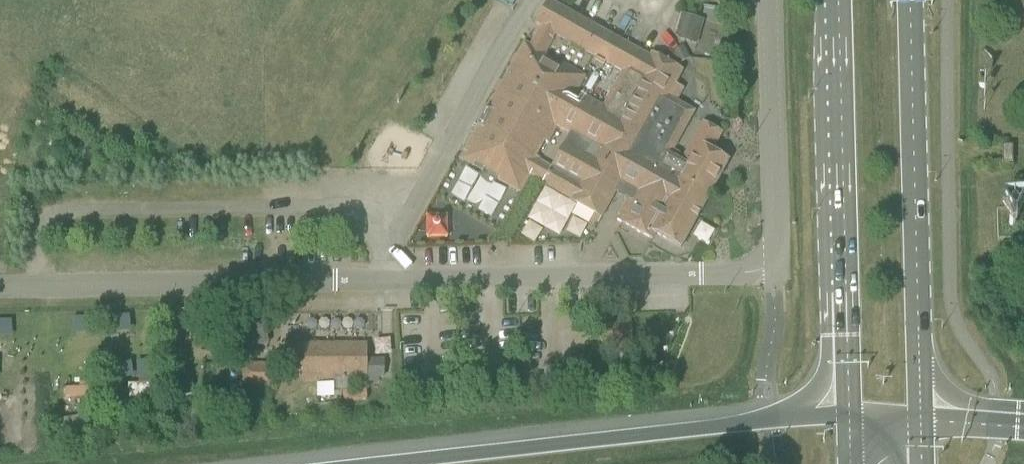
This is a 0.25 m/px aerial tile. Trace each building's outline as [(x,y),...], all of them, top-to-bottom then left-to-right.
[(480,125),(461,159),(483,171),(485,167),(501,175),(499,179),(521,192),(530,176),(531,177),(532,176),(543,182),(543,183),(572,199),(571,201),(602,218),(616,191),(629,198),(619,215),(624,218),(622,222),(653,240),(656,234),(681,248),(729,161),(712,151),(722,133),(704,123),(681,163),(676,160),(679,154),(673,151),(695,112),(677,102),(684,88),(676,84),(683,71),(652,53),(650,58),(548,2),(536,23),(542,26),(531,46),(525,43),(488,110),(492,112),(484,127),(480,125)] [(675,35),(679,36),(687,38),(693,17),(681,13),(675,33),(675,35)] [(684,46),(673,53),(680,65),(691,58),(684,46)] [(1003,146),(1003,164),(1014,164),(1013,146),(1003,146)] [(491,215),(505,190),(466,167),(451,193),(491,215)] [(448,238),(447,216),(422,217),(423,239),(448,238)] [(567,232),(581,236),(585,221),(572,217),(567,232)] [(526,221),(522,236),(536,241),(541,225),(526,221)] [(116,321),(118,367),(151,366),(149,320),(116,321)] [(369,382),(368,345),(303,345),(304,382),(369,382)] [(384,378),(384,357),(369,357),(369,378),(384,378)] [(241,365),(241,389),(279,391),(278,366),(241,365)]
